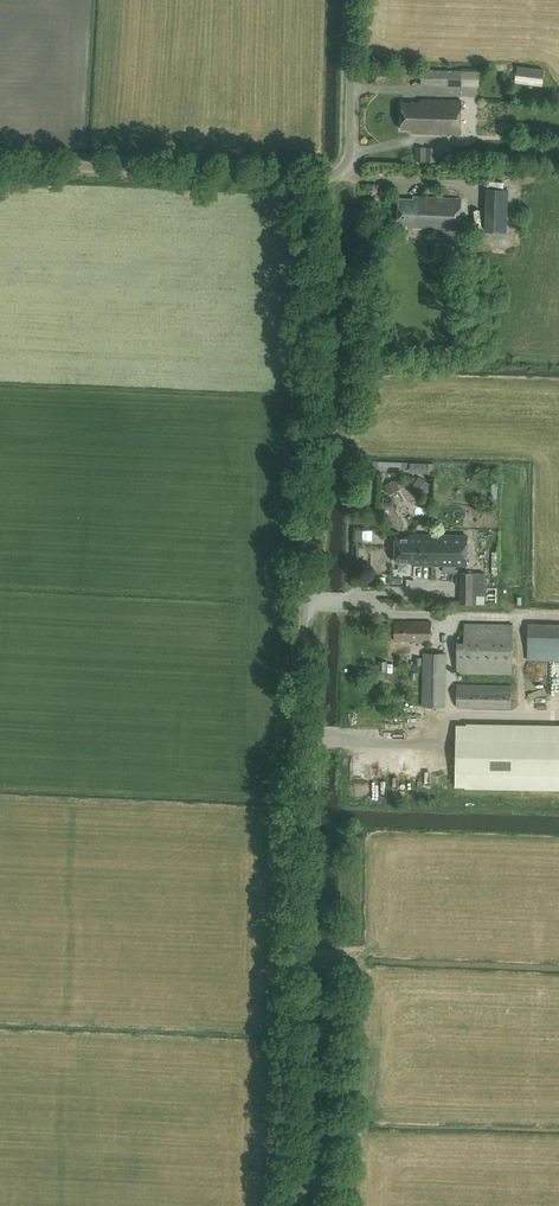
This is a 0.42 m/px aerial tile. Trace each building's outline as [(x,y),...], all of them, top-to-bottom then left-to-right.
[(462,86),(462,70),(421,69),(421,85),(462,86)] [(420,100),(420,102),(403,102),(403,128),(414,129),(414,133),(460,134),(461,101),(420,100)] [(417,160),(427,160),(427,146),(417,146),(417,160)] [(484,231),(507,232),(509,189),(486,188),(484,231)] [(407,225),(407,228),(459,230),(460,199),(413,196),(413,198),(399,198),(398,225),(407,225)] [(410,462),(409,473),(429,473),(429,463),(410,462)] [(392,491),(402,487),(398,478),(388,482),(392,491)] [(468,537),(411,536),(411,538),(396,538),(396,562),(414,562),(414,565),(433,566),(433,562),(441,562),(441,566),(467,567),(468,537)] [(484,603),(485,573),(461,572),(460,603),(484,603)] [(412,641),(431,642),(431,621),(411,621),(411,622),(394,621),(394,640),(412,640),(412,641)] [(528,622),(527,659),(558,660),(558,623),(528,622)] [(465,623),(464,636),(457,636),(457,672),(511,674),(513,624),(465,623)] [(422,706),(445,706),(446,653),(423,652),(422,706)] [(395,671),(395,662),(384,662),(385,671),(395,671)] [(511,708),(512,684),(457,683),(456,707),(511,708)] [(455,786),(523,787),(523,788),(558,789),(558,725),(515,724),(515,726),(457,725),(455,786)]
